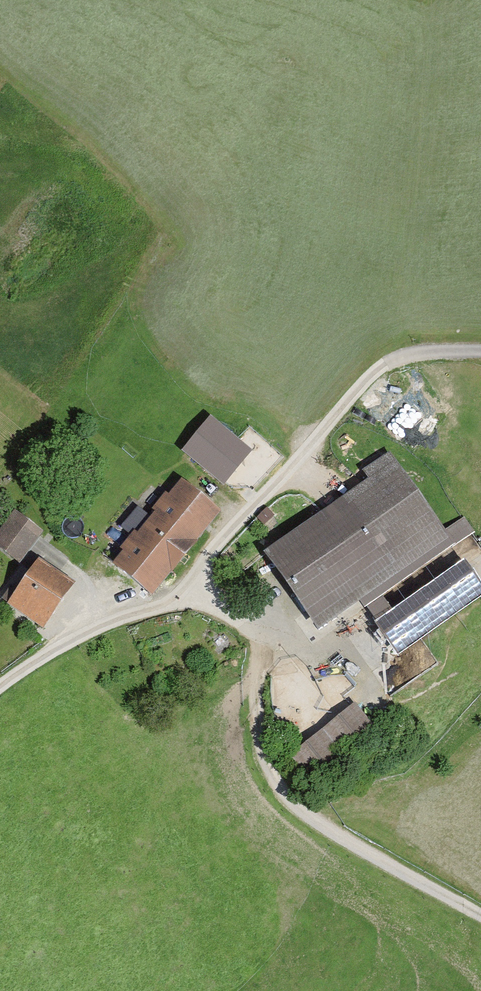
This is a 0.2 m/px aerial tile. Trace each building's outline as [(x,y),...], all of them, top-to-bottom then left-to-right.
[(252,449),(211,416),(183,449),(225,482),(252,449)] [(375,480),(269,550),(324,633),(455,546),(395,456),(370,473),(375,480)] [(219,509),(181,478),(115,560),(154,591),(219,509)] [(0,529),(0,547),(17,560),(41,528),(16,509),(0,529)] [(40,557),(8,601),(40,624),(72,581),(40,557)] [(383,624),(405,656),(480,603),(480,576),(472,563),(383,624)] [(356,703),(293,754),(313,778),(375,726),(356,703)]
